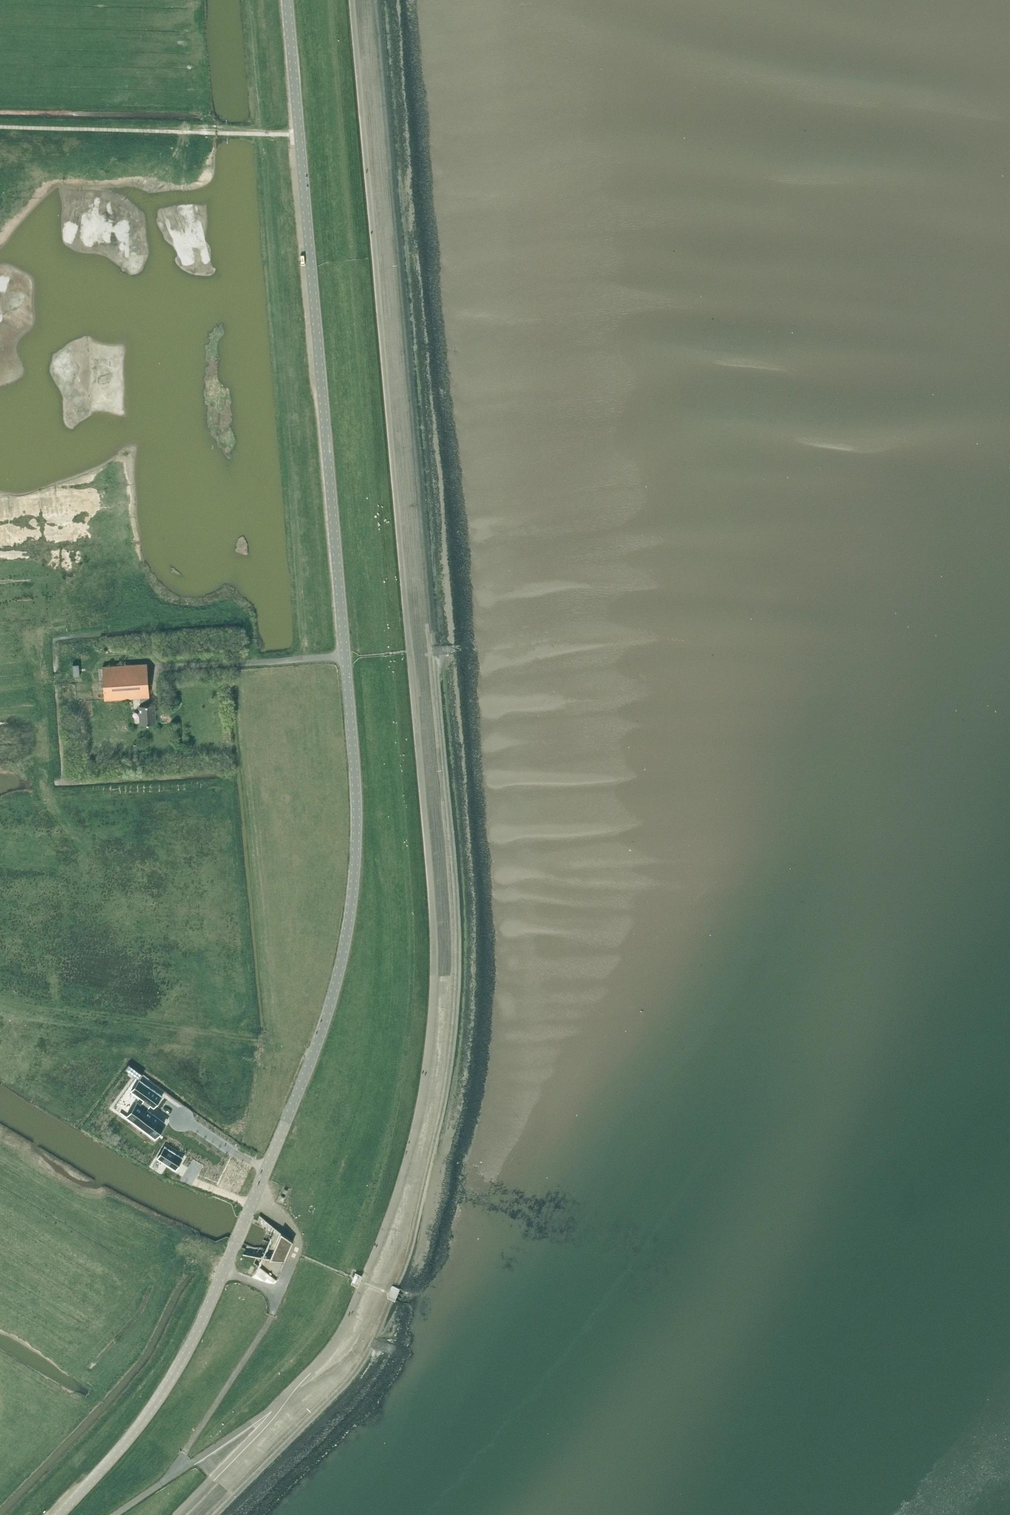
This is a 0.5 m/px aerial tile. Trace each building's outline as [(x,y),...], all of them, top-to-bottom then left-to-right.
[(140,697),(149,697),(150,697),(148,663),(104,666),(106,700),(140,697)] [(149,697),(140,697),(141,705),(140,705),(141,724),(156,723),(155,704),(150,705),(149,697)] [(126,1114),(126,1115),(155,1137),(156,1136),(154,1135),(164,1121),(147,1108),(150,1104),(154,1106),(153,1105),(160,1094),(162,1096),(162,1095),(140,1078),(139,1079),(141,1080),(133,1090),(132,1089),(131,1089),(144,1099),(141,1104),(138,1102),(128,1116),(126,1114)] [(158,1156),(158,1157),(176,1169),(177,1168),(176,1167),(182,1157),(183,1157),(184,1157),(183,1156),(168,1147),(165,1145),(165,1146),(159,1157),(158,1156)] [(281,1231),(270,1258),(285,1260),(293,1241),(281,1231)]
